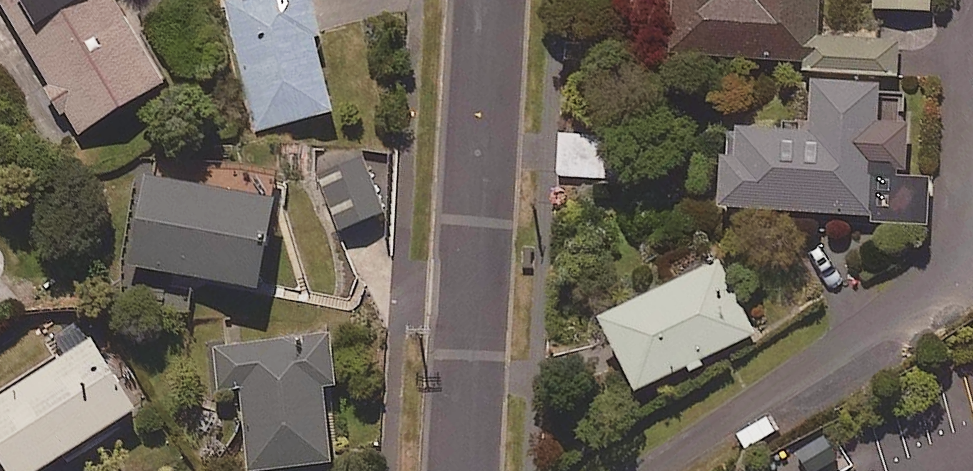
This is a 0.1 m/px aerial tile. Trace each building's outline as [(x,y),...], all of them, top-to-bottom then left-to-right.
[(80,133),(167,81),(119,0),(2,0),(80,133)] [(255,129),(337,110),(321,38),(327,37),(318,0),(226,0),(255,129)] [(666,55),(806,62),(806,71),(890,75),(892,42),(816,38),(818,0),(669,0),(666,55)] [(874,10),(927,11),(927,0),(874,0),(874,10)] [(876,86),(809,83),(806,131),(717,127),(713,209),(926,220),(928,178),(904,177),(907,125),(874,123),(876,86)] [(614,181),(613,132),(558,132),(558,181),(614,181)] [(266,286),(285,173),(150,151),(131,263),(266,286)] [(366,158),(317,179),(338,230),(388,209),(366,158)] [(753,334),(716,261),(595,321),(632,395),(753,334)] [(199,286),(161,278),(155,308),(193,316),(199,286)] [(342,384),(337,333),(213,346),(218,388),(242,385),(251,470),(338,461),(330,385),(342,384)] [(95,335),(0,395),(0,452),(12,470),(39,470),(140,407),(95,335)]
